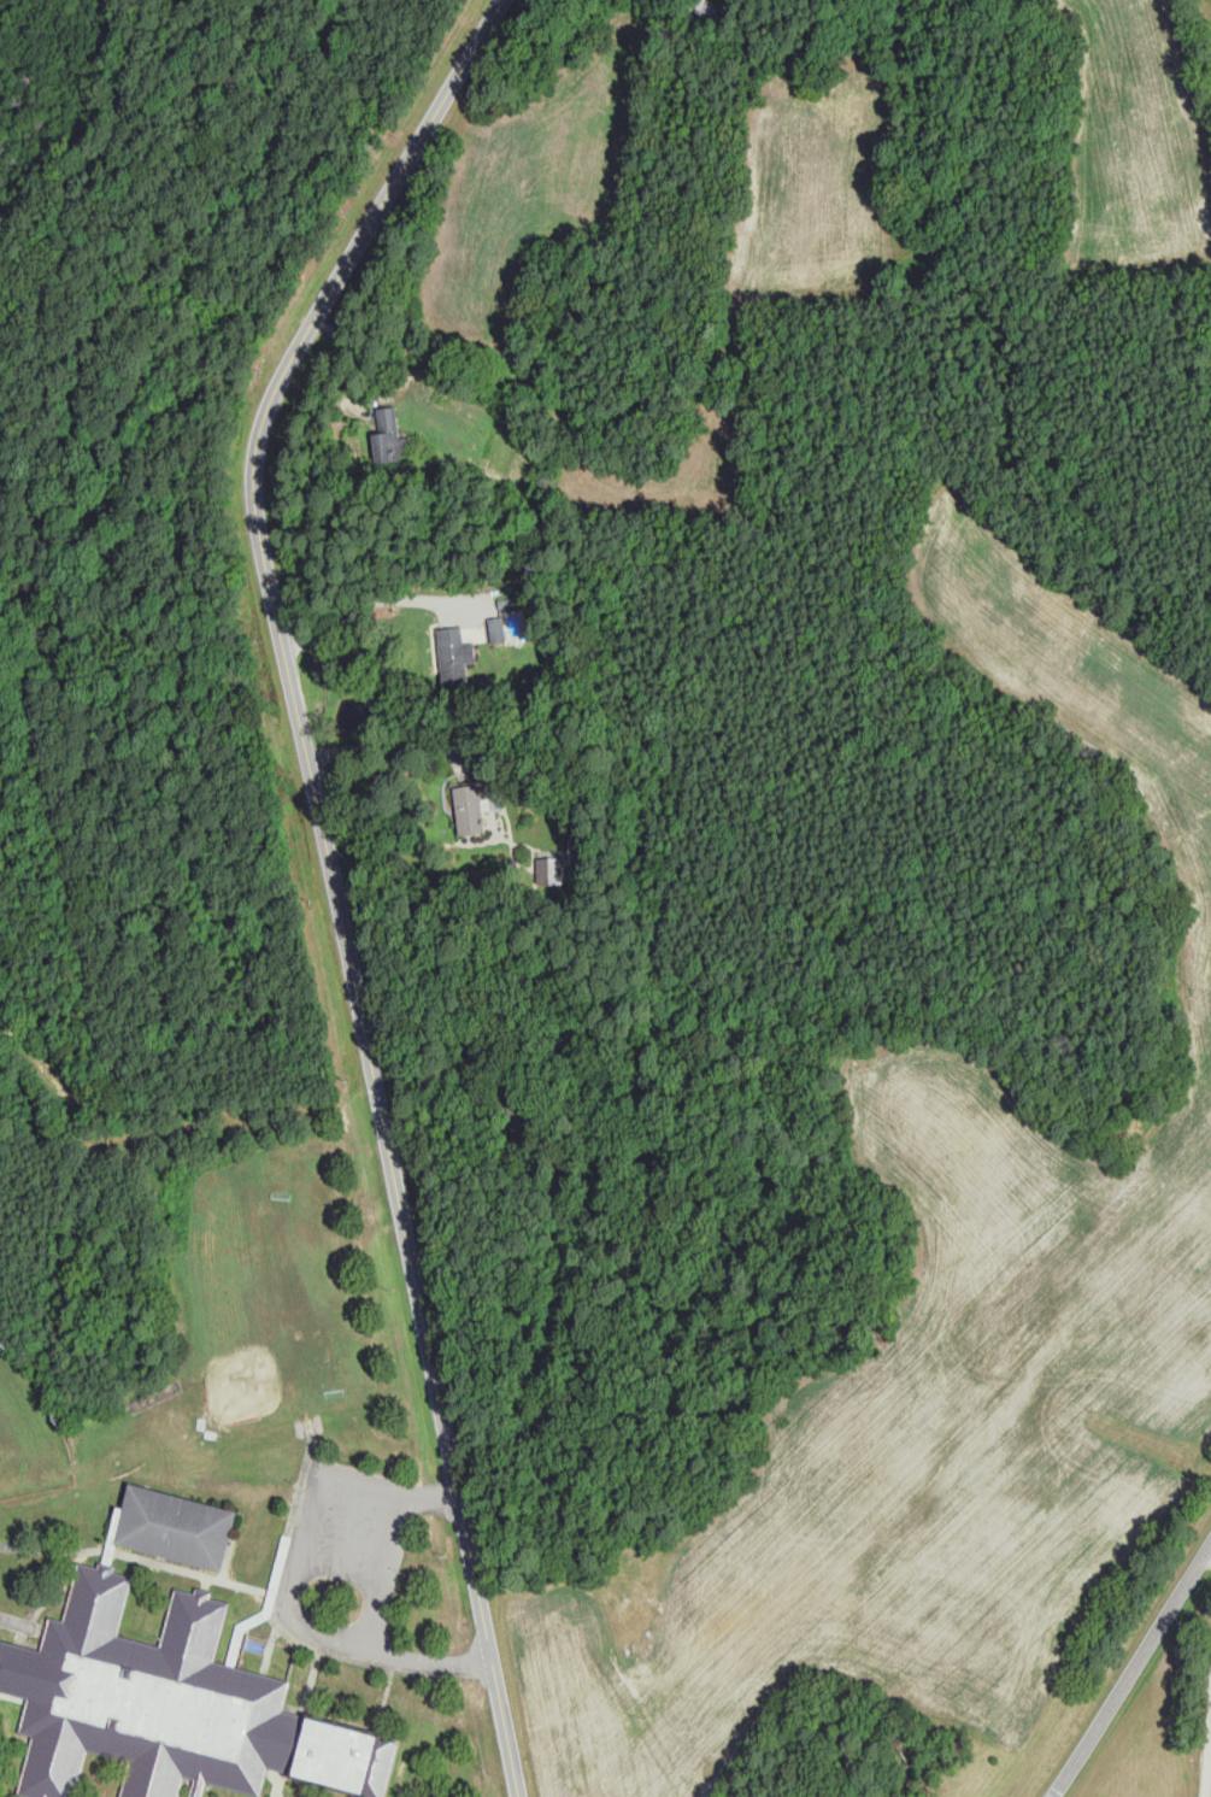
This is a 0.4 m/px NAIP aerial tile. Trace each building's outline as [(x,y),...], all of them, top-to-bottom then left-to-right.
[(715,33),(725,12),(700,0),(697,0),(687,20),(715,33)] [(397,407),(377,408),(380,464),(401,463),(397,407)] [(490,618),(492,643),(510,641),(508,617),(490,618)] [(437,630),(445,693),(473,689),(465,626),(437,630)] [(454,786),(461,836),(487,833),(481,783),(454,786)] [(131,1461),(249,1498),(233,1573),(112,1541),(131,1461)] [(411,1722),(389,1796),(377,1796),(277,1766),(270,1796),(265,1796),(192,1778),(187,1796),(114,1796),(127,1757),(99,1749),(85,1796),(16,1796),(7,1795),(23,1737),(7,1732),(20,1695),(0,1688),(0,1617),(39,1628),(48,1593),(61,1597),(81,1541),(147,1558),(133,1617),(160,1627),(180,1566),(239,1585),(227,1648),(304,1664),(299,1693),(411,1722)] [(962,1757),(966,1744),(958,1741),(954,1753),(962,1757)]
